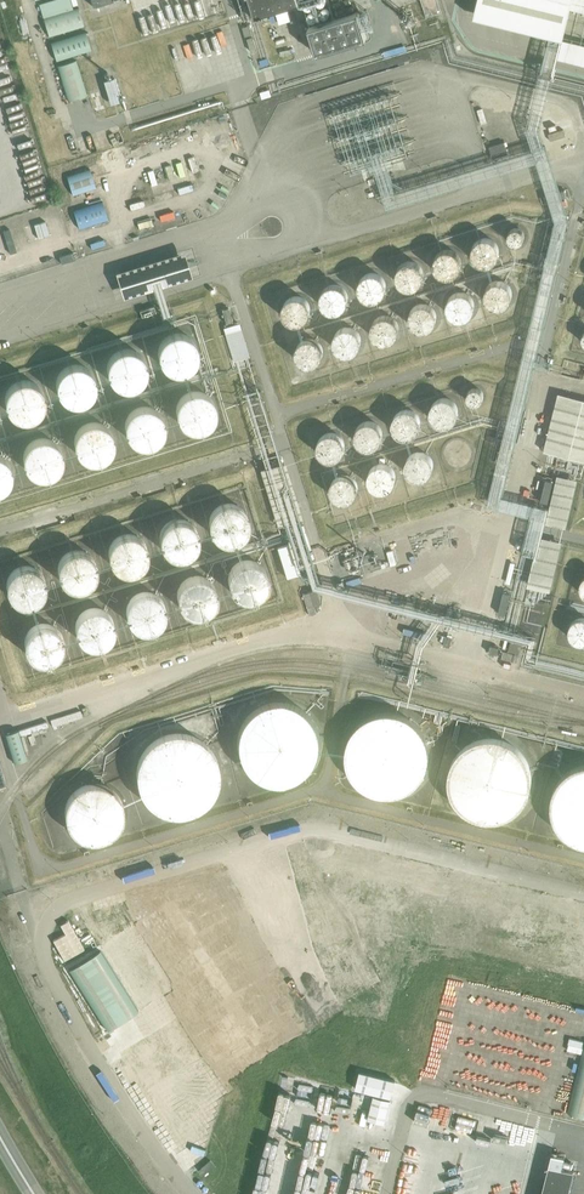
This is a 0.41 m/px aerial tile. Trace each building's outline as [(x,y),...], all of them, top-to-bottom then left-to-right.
[(40,5),(44,16),(72,8),(70,0),(57,0),(40,5)] [(256,16),(300,2),(299,0),(251,0),(256,16)] [(477,5),(565,28),(572,0),(478,0),(477,5)] [(79,8),(43,19),(48,36),(84,26),(79,8)] [(367,40),(359,13),(308,29),(317,56),(367,40)] [(72,36),(50,43),(56,60),(91,49),(86,32),(72,36)] [(77,60),(58,66),(69,101),(88,95),(77,60)] [(116,77),(105,79),(110,103),(121,101),(116,77)] [(551,140),(565,136),(564,130),(549,134),(551,140)] [(493,159),(508,155),(504,143),(489,148),(493,159)] [(91,170),(67,177),(73,196),(97,188),(91,170)] [(565,190),(544,197),(546,204),(567,197),(565,190)] [(103,202),(74,211),(80,230),(109,220),(103,202)] [(525,234),(525,233),(524,230),(523,228),(521,227),(518,226),(514,226),(512,227),(510,230),(509,233),(510,236),(511,238),(514,240),(517,241),(520,240),(522,239),(524,236),(525,234)] [(9,231),(2,233),(9,254),(15,252),(9,231)] [(500,250),(500,249),(499,245),(498,243),(496,240),(494,238),(491,237),(486,235),(481,236),(477,239),(474,241),(473,243),(472,246),(472,249),(472,254),(474,257),(475,259),(479,262),(484,263),(487,263),(491,262),(495,260),(498,256),(499,253),(500,250)] [(462,261),(461,256),(460,253),(458,251),(454,248),(451,247),(449,247),(445,247),(443,248),(439,250),(435,254),(435,257),(434,260),(434,262),(435,265),(436,268),(438,270),(442,273),(445,274),(448,275),(453,274),(457,271),(459,269),(461,267),(462,264),(462,261)] [(117,272),(124,298),(194,278),(185,251),(117,272)] [(425,273),(425,272),(424,269),(424,267),(422,264),(421,262),(417,259),(414,258),(411,258),(409,258),(406,259),(401,261),(399,264),(398,266),(397,269),(397,272),(397,276),(398,279),(400,281),(404,284),(407,285),(410,286),(413,286),(416,285),(420,282),(422,280),(423,278),(424,275),(425,273)] [(388,285),(388,284),(387,279),(386,276),(384,274),(380,271),(378,271),(375,270),(370,271),(367,272),(364,274),(362,278),(361,281),(360,284),(361,289),(362,292),(364,294),(368,297),(373,298),(376,298),(380,297),(384,294),(387,290),(388,287),(388,285)] [(512,292),(512,291),(512,289),(511,286),(509,282),(507,280),(504,279),(502,278),(499,277),(496,278),(494,278),(489,281),(487,283),(486,285),(485,288),(484,291),(485,296),(488,301),(492,304),(495,305),(497,305),(501,305),(504,304),(508,302),(510,300),(511,297),(512,292)] [(349,296),(348,291),(346,288),(345,286),(340,283),(335,282),(333,282),(330,283),(325,285),(323,288),(322,290),(321,293),(321,296),(321,300),(322,303),(324,305),(327,307),(329,309),(334,310),(336,310),(340,309),(344,306),(346,304),(347,302),(348,299),(349,296)] [(475,304),(475,303),(475,301),(474,298),(472,295),(470,293),(466,290),(464,289),(460,289),(455,290),(453,292),(450,294),(448,298),(447,303),(448,308),(449,311),(451,313),(455,316),(457,317),(460,317),(463,317),(466,316),(470,314),(472,311),(474,308),(475,304)] [(312,308),(312,307),(311,302),(308,298),(306,296),(304,294),(299,293),(296,293),(292,294),(288,297),(286,299),(285,301),(284,304),(284,307),(284,312),(285,314),(287,316),(290,319),(292,320),(295,321),(297,321),(301,321),(303,320),(305,319),(308,317),(310,313),(311,310),(312,308)] [(439,316),(439,315),(438,313),(438,310),(436,308),(435,306),(430,303),(428,302),(425,301),(423,302),(420,302),(415,305),(413,308),(412,310),(411,312),(411,315),(411,320),(412,322),(414,325),(418,328),(421,329),(424,329),(427,329),(430,328),(434,326),(436,324),(437,321),(438,318),(439,316)] [(229,306),(222,309),(227,323),(235,320),(229,306)] [(399,327),(399,326),(399,321),(398,319),(396,317),(394,315),(391,313),(389,313),(386,312),(383,312),(380,313),(376,315),(374,318),(373,320),(372,323),(371,326),(372,331),(373,333),(375,336),(378,338),(380,339),(384,340),(387,340),(391,339),(395,336),(397,334),(398,332),(399,327)] [(363,339),(363,338),(362,335),(362,333),(360,331),(358,328),(354,326),(351,325),(349,324),(344,325),(341,327),(339,328),(336,332),(335,335),(335,338),(335,343),(337,346),(338,348),(342,351),(347,352),(350,352),(354,351),(358,348),(361,344),(362,342),(363,339)] [(242,327),(226,332),(234,361),(250,356),(242,327)] [(199,349),(199,348),(199,345),(198,341),(196,338),(194,335),(191,333),(188,330),(185,329),(180,329),(176,329),(172,330),(169,331),(166,334),(163,337),(161,340),(160,344),(159,348),(160,352),(161,355),(162,359),(165,362),(167,364),(172,367),(176,368),(179,368),(183,368),(187,367),(189,366),(192,363),(195,360),(197,356),(199,352),(199,349)] [(324,350),(324,347),(323,344),(322,342),(320,340),(316,337),(311,336),(308,336),(305,336),(301,339),(298,342),(297,344),(296,346),(296,349),(297,354),(298,357),(300,359),(302,361),(304,362),(306,363),(309,364),(314,363),(319,360),(321,358),(323,355),(324,353),(324,350)] [(148,366),(147,362),(146,359),(145,355),(142,352),(139,350),(135,347),(133,346),(129,346),(125,346),(121,347),(117,349),(114,351),(112,354),(110,357),(108,361),(108,365),(108,369),(109,372),(110,375),(113,379),(116,382),(119,383),(122,385),(126,385),(130,385),(135,384),(138,383),(141,380),(144,377),(146,374),(147,369),(148,366)] [(97,382),(97,381),(96,378),(95,374),(93,370),(91,367),(88,365),(84,363),(80,362),(76,362),(71,362),(68,363),(65,365),(63,367),(61,370),(58,374),(57,377),(57,381),(57,385),(58,388),(60,392),(63,395),(65,397),(69,400),(73,401),(76,401),(80,401),(84,400),(88,397),(91,395),(93,392),(95,389),(96,385),(97,382)] [(45,397),(45,396),(45,393),(44,389),(42,385),(39,382),(37,380),(32,378),(28,377),(24,377),(20,377),(17,378),(13,381),(11,383),(8,386),(7,390),(6,393),(6,397),(6,401),(7,404),(9,407),(11,410),(14,412),(18,415),(22,416),(26,416),(29,416),(33,415),(36,413),(40,410),(42,407),(43,405),(45,401),(45,397)] [(484,395),(484,394),(484,392),(482,389),(480,388),(478,387),(474,387),(472,389),(470,391),(469,394),(470,397),(471,399),(474,401),(477,402),(480,401),(482,400),(484,397),(484,395)] [(217,408),(217,404),(216,400),(214,397),(212,394),(209,392),(204,389),(200,388),(197,388),(194,388),(190,389),(185,392),(183,394),(180,397),(179,400),(178,404),(177,408),(178,411),(179,415),(180,418),(182,421),(185,423),(189,426),(191,427),(196,427),(200,427),(204,426),(207,425),(211,422),(213,419),(215,415),(216,412),(217,408)] [(561,394),(545,450),(583,461),(583,401),(561,394)] [(460,410),(460,409),(459,405),(457,400),(454,398),(452,397),(447,395),(443,396),(440,397),(436,399),(435,401),(433,404),(432,406),(432,409),(432,411),(433,414),(435,418),(438,421),(440,422),(445,423),(448,423),(451,422),(455,420),(457,418),(459,415),(459,413),(460,410)] [(164,424),(163,420),(162,416),(160,413),(158,410),(154,407),(151,405),(147,404),(145,404),(141,404),(137,405),(134,407),(130,410),(127,413),(126,416),(125,420),(124,424),(124,427),(125,431),(127,434),(129,437),(133,440),(136,442),(141,443),(143,444),(147,443),(150,443),(155,440),(157,438),(160,435),(162,432),(163,428),(164,424)] [(421,422),(421,419),(420,416),(417,412),(413,409),(408,408),(405,408),(402,409),(398,411),(396,413),(394,416),(394,418),(393,421),(394,426),(395,428),(397,431),(401,434),(404,435),(407,436),(412,435),(415,433),(417,432),(419,430),(420,427),(421,422)] [(113,439),(112,434),(111,431),(109,428),(107,425),(104,423),(100,421),(96,419),(94,419),(90,419),(87,420),(83,422),(79,425),(77,428),(75,431),(74,435),(73,439),(74,442),(75,446),(76,450),(79,452),(82,455),(86,457),(90,458),(92,459),(96,458),(99,458),(103,456),(107,453),(109,450),(111,447),(112,443),(113,439)] [(383,433),(383,430),(382,428),(381,425),(379,423),(375,420),(370,419),(368,419),(364,420),(360,422),(358,424),(357,427),(355,430),(355,433),(356,437),(357,440),(359,442),(361,444),(363,446),(368,447),(371,447),(374,446),(379,443),(381,441),(382,439),(383,436),(383,433)] [(346,445),(345,440),(342,435),(340,433),(338,432),(333,431),(330,431),(327,431),(322,434),(320,436),(319,439),(318,444),(318,447),(319,449),(321,453),(323,456),(326,457),(328,458),(331,459),(333,458),(337,458),(341,455),(343,453),(344,451),(345,448),(346,445)] [(63,455),(63,452),(62,448),(60,445),(58,442),(55,439),(52,437),(49,436),(44,435),(40,435),(36,437),(33,438),(30,441),(27,444),(25,447),(24,451),(23,454),(24,458),(25,462),(26,466),(29,469),(32,471),(36,474),(40,475),(43,475),(47,475),(51,474),(55,471),(58,469),(60,466),(61,463),(63,459),(63,455)] [(435,463),(435,462),(434,458),(433,455),(431,453),(427,450),(422,448),(419,449),(416,449),(412,452),(409,457),(408,459),(407,462),(408,465),(408,467),(409,470),(411,472),(416,475),(420,476),(424,476),(426,476),(430,473),(432,471),(434,469),(435,466),(435,463)] [(13,470),(12,467),(11,463),(9,459),(7,456),(4,454),(1,452),(0,452),(0,489),(5,486),(7,484),(10,481),(11,478),(12,474),(13,471),(13,470)] [(397,475),(397,474),(396,469),(395,467),(393,465),(389,462),(386,461),(384,460),(380,460),(377,461),(373,464),(370,468),(369,471),(369,474),(370,479),(371,482),(373,484),(377,487),(380,488),(382,488),(386,488),(388,487),(392,484),(395,480),(396,478),(397,475)] [(292,519),(276,468),(259,474),(275,524),(292,519)] [(359,485),(359,481),(358,479),(355,475),(351,472),(348,471),(345,471),(342,471),(340,472),(335,475),(332,479),(332,481),(331,485),(332,488),(332,490),(333,492),(335,495),(339,498),(342,499),(345,499),(348,499),(351,498),(355,495),(358,491),(359,488),(359,485)] [(546,521),(566,527),(579,479),(559,474),(546,521)] [(544,481),(539,503),(546,504),(551,483),(544,481)] [(250,521),(250,517),(249,514),(248,511),(245,507),(241,504),(237,502),(233,501),(229,501),(226,502),(222,503),(219,505),(216,508),(214,511),(212,514),(211,517),(211,522),(211,526),(213,530),(215,533),(217,536),(220,538),(224,540),(228,541),(232,541),(235,540),(238,539),(242,538),(245,535),(247,532),(249,528),(250,525),(250,521)] [(198,537),(198,536),(198,533),(197,529),(196,526),(193,523),(191,520),(187,518),(183,517),(180,516),(176,517),(172,517),(168,519),(165,521),(163,524),(161,527),(159,531),(159,535),(159,539),(160,542),(162,546),(164,549),(167,552),(170,554),(174,555),(177,556),(181,556),(185,555),(189,553),(192,551),(195,548),(197,545),(198,541),(198,537)] [(148,553),(148,552),(148,549),(147,545),(145,542),(143,539),(140,536),(136,534),(133,533),(130,533),(126,533),(121,534),(118,536),(115,538),(112,541),(110,544),(109,548),(108,552),(109,556),(110,560),(111,562),(114,566),(116,568),(120,570),(122,571),(127,572),(131,572),(134,571),(138,570),(142,567),(144,565),(146,561),(148,557),(148,553)] [(289,542),(278,545),(287,577),(298,574),(289,542)] [(555,548),(537,544),(527,587),(545,591),(555,548)] [(98,568),(98,567),(97,564),(96,560),(95,557),(92,554),(89,551),(85,549),(81,548),(77,548),(73,548),(69,550),(66,551),(63,554),(61,557),(59,560),(58,564),(58,568),(59,573),(60,576),(62,579),(64,582),(67,584),(71,586),(75,587),(79,587),(82,587),(87,585),(90,583),(93,581),(95,577),(96,575),(97,571),(98,568)] [(268,577),(268,576),(268,573),(267,569),(265,566),(263,563),(260,560),(256,558),(252,557),(248,557),(245,557),(241,558),(237,560),(234,563),(232,566),(230,569),(229,573),(229,576),(229,580),(230,584),(232,587),(234,590),(237,592),(240,595),(243,595),(247,596),(251,596),(256,595),(259,593),(263,590),(265,587),(267,584),(268,581),(268,577)] [(47,584),(46,580),(45,575),(43,572),(40,569),(38,567),(34,565),(30,564),(26,564),(24,564),(20,565),(16,567),(13,570),(10,573),(8,577),(8,580),(7,584),(8,587),(9,591),(11,595),(13,598),(17,601),(20,602),(24,603),(26,604),(30,603),(34,602),(37,601),(41,598),(43,595),(45,591),(47,588),(47,584)] [(216,593),(216,588),(215,585),(213,582),(210,578),(207,576),(204,574),(200,573),(196,573),(193,573),(189,574),(186,576),(182,579),(180,582),(178,586),(177,589),(177,593),(177,596),(178,599),(180,603),(182,606),(185,609),(189,611),(195,612),(200,612),(204,611),(207,610),(210,607),(213,604),(215,600),(216,597),(216,593)] [(166,608),(166,604),(165,601),(163,598),(161,594),(157,591),(154,589),(150,588),(147,588),(143,588),(139,589),(135,591),(133,593),(130,597),(128,599),(127,603),(126,607),(127,611),(128,614),(129,618),(132,621),(135,624),(139,626),(145,628),(149,627),(153,626),(156,625),(160,622),(163,619),(164,615),(166,612),(166,608)] [(313,606),(320,604),(316,590),(309,592),(313,606)] [(504,592),(499,614),(506,615),(511,594),(504,592)] [(115,625),(115,624),(114,621),(113,618),(111,614),(109,611),(106,608),(102,606),(98,605),(95,605),(91,605),(87,606),(84,608),(81,610),(78,614),(77,616),(75,620),(75,624),(75,628),(76,632),(78,636),(81,639),(83,641),(86,642),(89,643),(94,644),(98,644),(102,643),(106,641),(109,639),(111,636),(113,632),(114,628),(115,625)] [(64,641),(64,640),(64,637),(63,633),(61,629),(58,626),(55,624),(51,622),(47,620),(43,620),(39,621),(36,622),(32,624),(30,627),(27,630),(26,633),(25,636),(25,640),(25,644),(26,648),(28,651),(30,654),(33,656),(37,658),(41,660),(44,660),(48,660),(51,659),(55,657),(58,654),(60,652),(62,649),(64,645),(64,641)] [(580,621),(575,622),(571,624),(569,626),(567,628),(566,630),(566,633),(566,638),(568,641),(569,643),(571,645),(573,646),(576,647),(579,647),(581,647),(583,646),(583,622),(580,621)] [(452,638),(446,637),(443,646),(449,647),(452,638)] [(508,651),(520,654),(522,642),(511,639),(508,651)] [(491,649),(490,656),(498,658),(500,651),(491,649)] [(516,662),(518,656),(503,652),(501,659),(516,662)] [(302,746),(302,740),(300,733),(297,726),(292,721),(287,716),(281,713),(275,711),(268,709),(261,710),(253,712),(247,715),(241,719),(236,725),(233,731),(230,738),(230,744),(230,751),(232,758),(234,763),(238,769),(244,775),(250,778),(256,781),(264,782),(271,782),(277,780),(281,779),(285,776),(291,772),(296,766),(299,760),(301,754),(302,746)] [(433,757),(433,756),(432,749),(431,743),(427,737),(422,731),(417,726),(411,723),(404,721),(397,720),(390,721),(383,723),(377,726),(371,731),(367,736),(364,742),(361,748),(361,756),(361,763),(363,769),(365,775),(370,781),(374,785),(381,789),(388,792),(396,793),(403,792),(410,790),(417,787),(422,783),(426,778),(430,771),(432,763),(433,757)] [(18,730),(5,734),(14,763),(27,759),(18,730)] [(208,776),(207,769),(205,762),(201,756),(196,750),(191,746),(185,743),(178,741),(171,741),(163,742),(157,744),(151,748),(147,751),(143,757),(140,763),(138,770),(138,776),(138,782),(140,789),(143,795),(148,801),(154,805),(159,808),(166,810),(173,811),(180,810),(187,808),(193,804),(197,801),(202,795),(205,789),(207,782),(208,776)] [(529,778),(529,777),(528,769),(526,763),(523,757),(519,752),(513,747),(507,744),(500,741),(494,741),(488,741),(481,742),(474,746),(468,750),(463,756),(459,763),(457,769),(456,776),(457,782),(458,788),(461,794),(465,800),(470,805),(473,808),(477,810),(483,812),(491,813),(498,813),(505,811),(512,808),(517,804),(521,799),(523,796),(526,792),(528,785),(529,778)] [(579,772),(573,775),(567,780),(562,787),(559,792),(558,798),(557,806),(558,812),(560,819),(564,826),(568,831),(573,836),(578,838),(583,840),(583,770),(579,772)] [(115,815),(115,814),(114,809),(113,805),(111,801),(108,797),(105,794),(100,792),(96,790),(90,789),(84,790),(80,791),(76,794),(72,797),(69,800),(67,804),(65,808),(65,814),(65,819),(66,824),(68,828),(71,832),(75,835),(80,838),(84,839),(89,840),(93,840),(97,839),(102,837),(106,834),(110,830),(113,825),(114,820),(115,815)] [(568,1049),(582,1052),(583,1044),(583,1040),(571,1038),(568,1049)] [(360,1073),(356,1089),(385,1096),(385,1099),(374,1096),(368,1120),(385,1124),(395,1081),(360,1073)] [(204,1174),(216,1164),(189,1133),(177,1143),(204,1174)] [(553,1152),(549,1166),(542,1193),(570,1193),(576,1173),(561,1169),(565,1155),(553,1152)]
